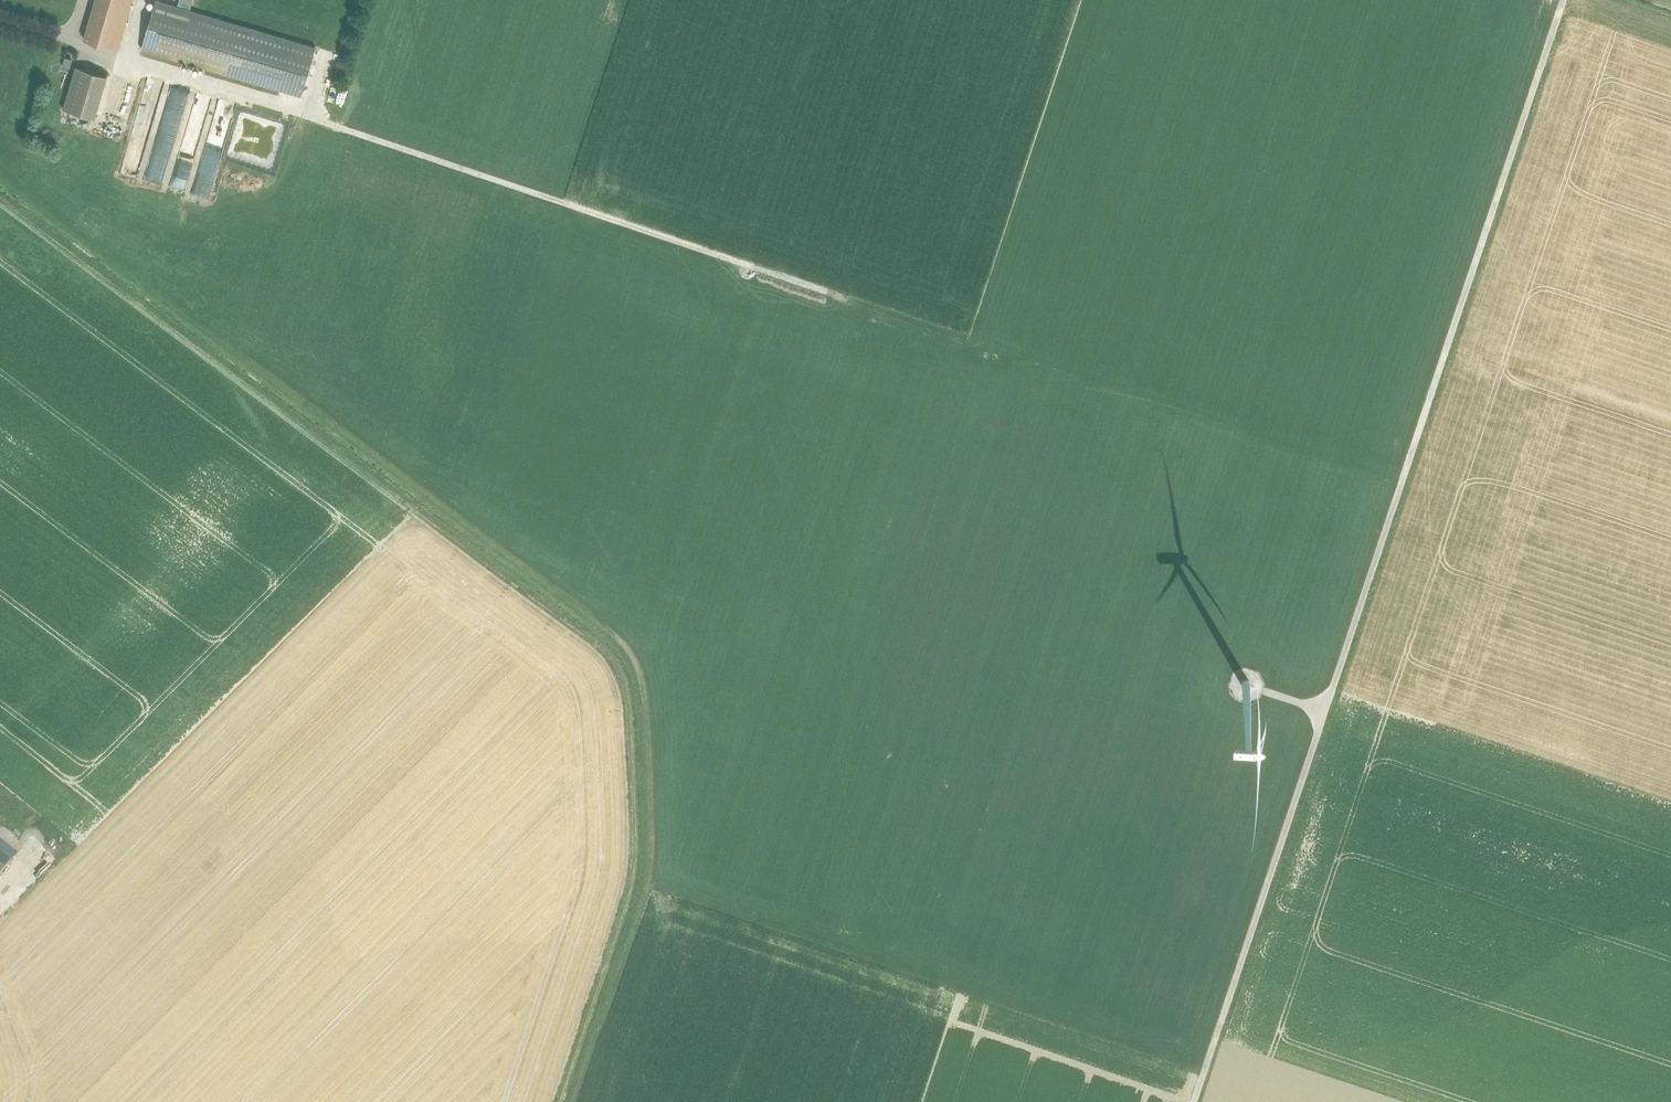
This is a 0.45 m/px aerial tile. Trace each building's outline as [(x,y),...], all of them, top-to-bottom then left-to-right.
[(84,38),(118,48),(132,0),(95,0),(84,38)] [(143,48),(301,95),(315,44),(156,0),(143,48)] [(64,57),(62,65),(69,67),(72,59),(64,57)] [(75,66),(63,109),(95,119),(107,76),(75,66)] [(1242,683),(1242,685),(1242,686),(1243,687),(1244,688),(1245,689),(1246,689),(1248,688),(1249,688),(1250,686),(1250,685),(1250,683),(1250,682),(1249,681),(1247,680),(1246,680),(1245,680),(1243,681),(1242,682),(1242,683)] [(15,856),(0,844),(0,875),(15,856)]
